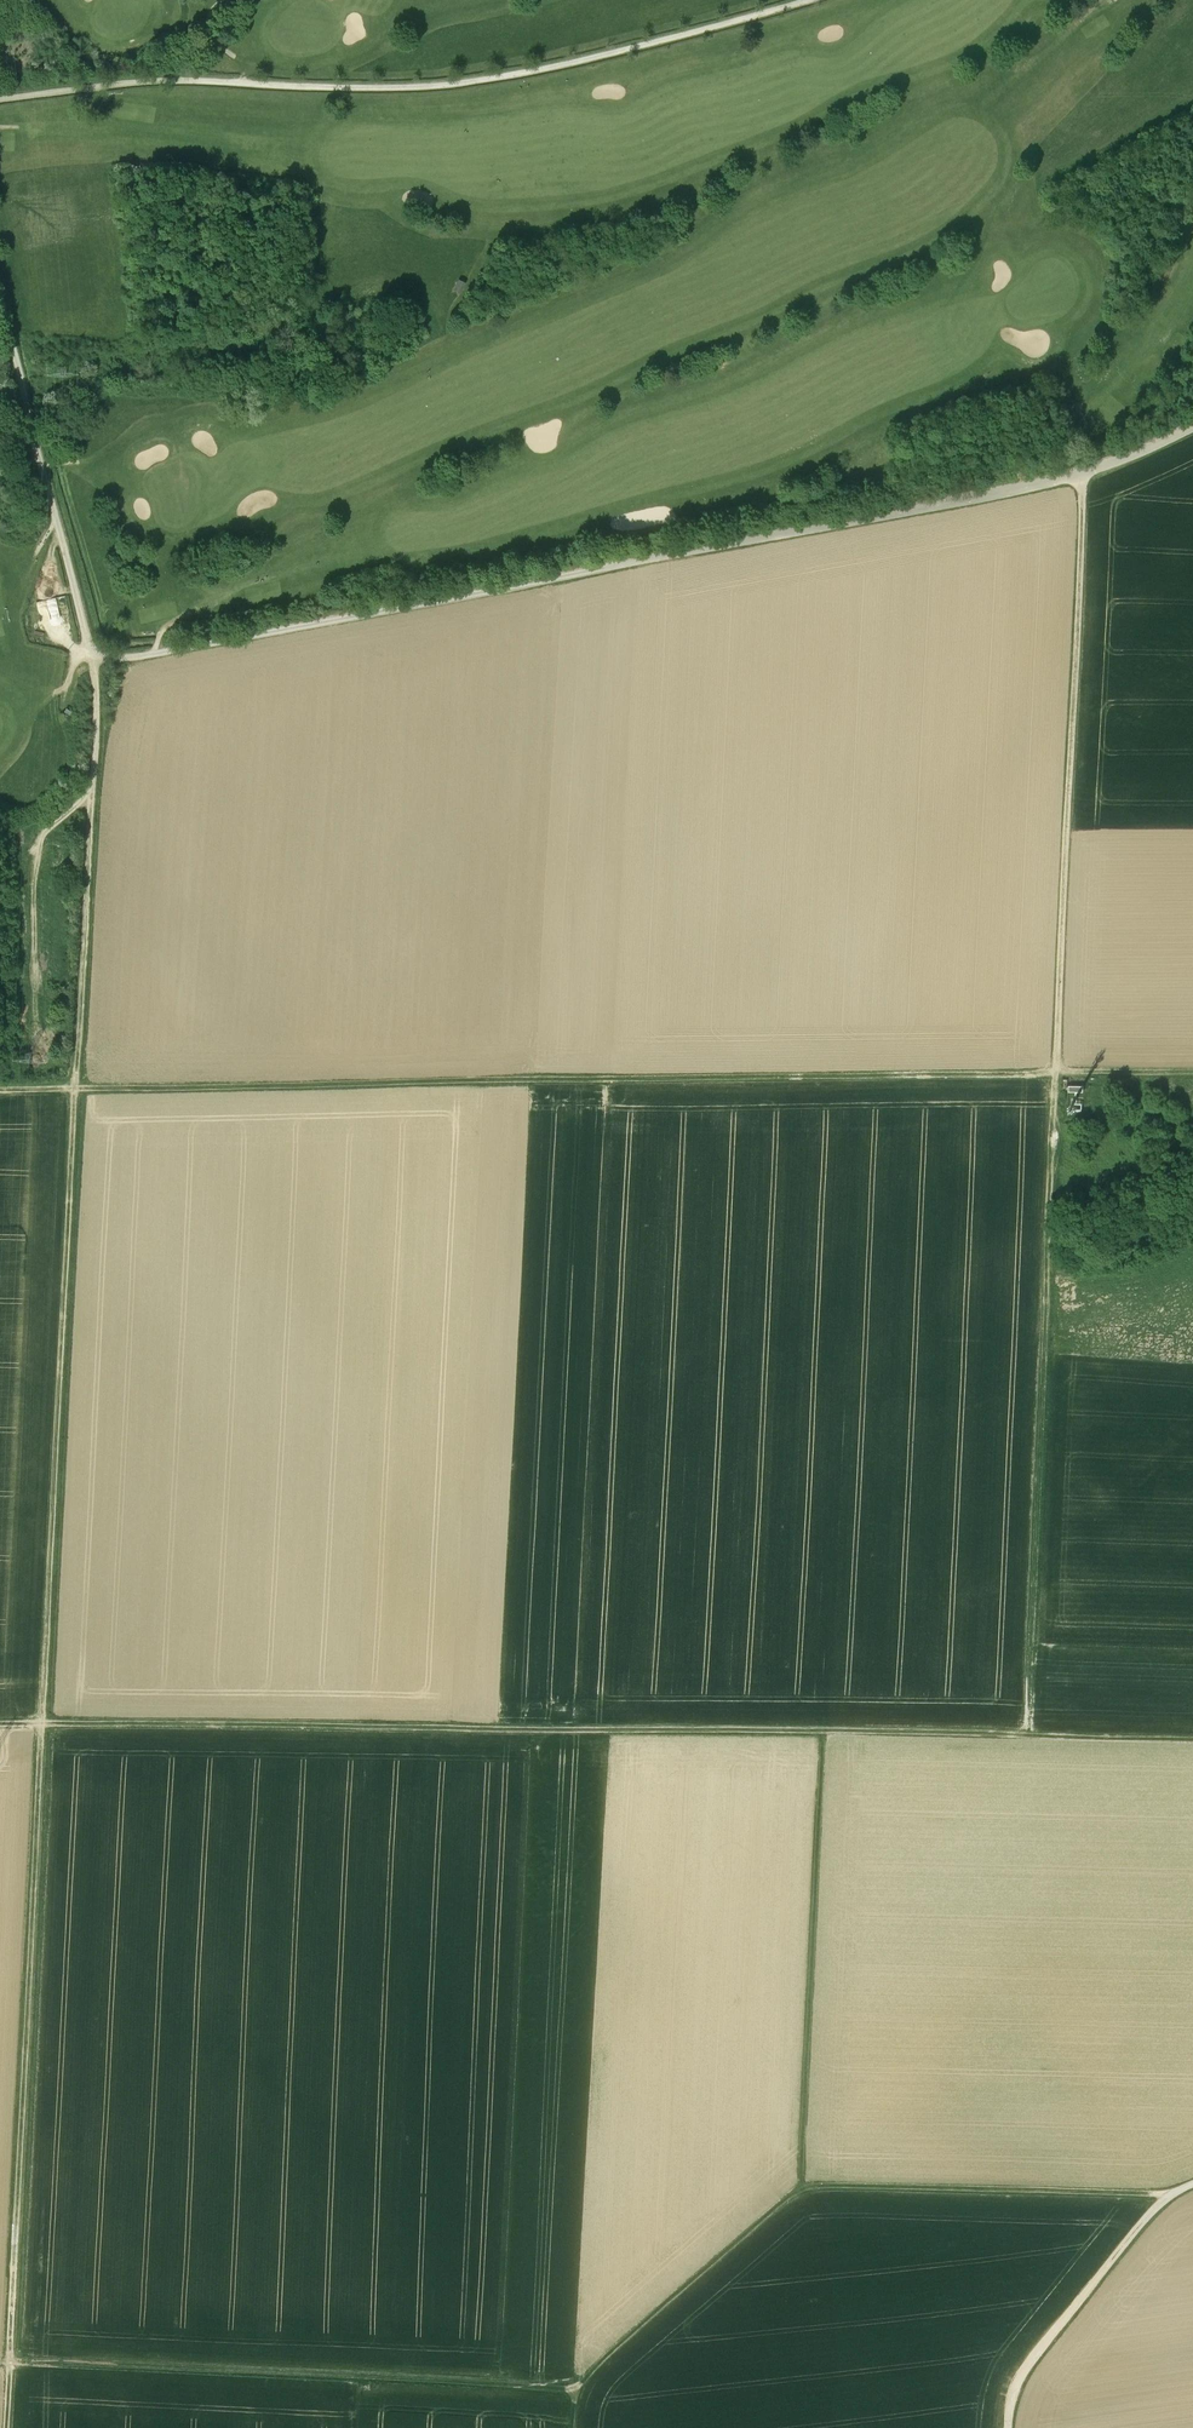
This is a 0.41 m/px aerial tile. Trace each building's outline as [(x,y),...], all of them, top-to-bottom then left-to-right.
[(37,601),(44,623),(61,619),(55,596),(37,601)] [(1098,1118),(1096,1076),(1061,1076),(1060,1119),(1098,1118)]
